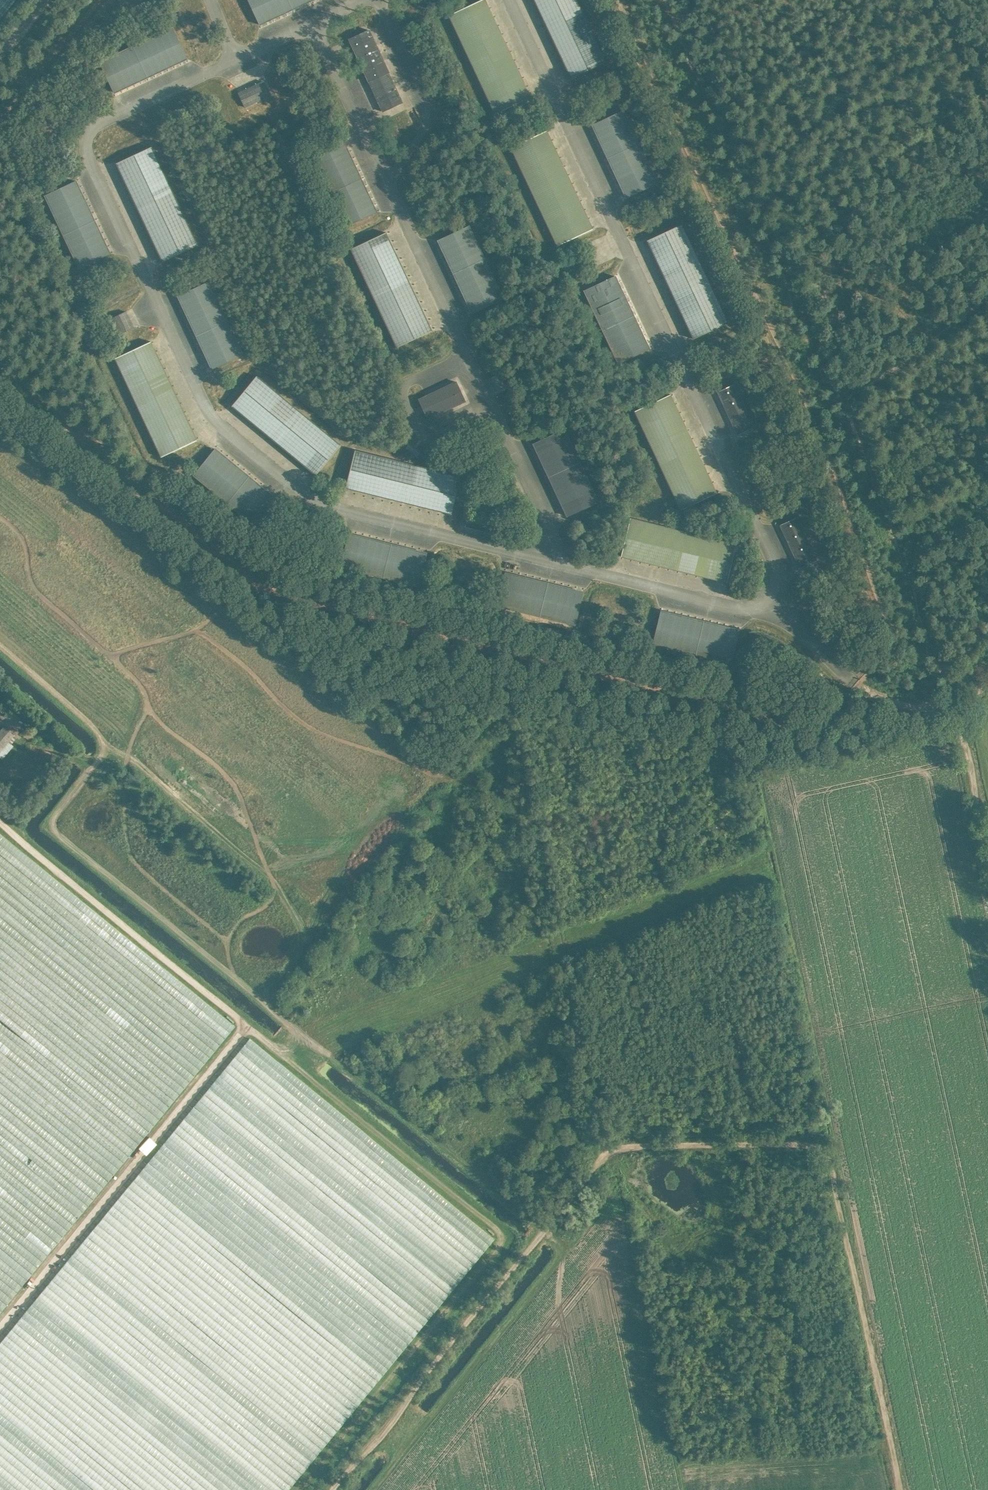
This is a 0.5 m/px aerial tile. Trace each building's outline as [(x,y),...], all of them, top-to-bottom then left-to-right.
[(259,24),(311,0),(248,0),(259,24)] [(453,24),(495,114),(531,97),(485,0),(480,0),(449,15),(453,24)] [(606,61),(577,0),(534,0),(570,78),(606,61)] [(173,28),(100,62),(114,92),(187,58),(173,28)] [(351,37),(349,38),(350,39),(353,47),(364,70),(369,81),(369,82),(383,111),(402,102),(389,72),(373,37),(369,29),(365,31),(364,28),(350,34),(351,37)] [(263,81),(239,92),(242,99),(242,100),(245,107),(270,96),(267,89),(267,88),(266,88),(263,81)] [(623,110),(592,124),(626,197),(657,183),(623,110)] [(546,130),(510,147),(557,245),(593,229),(546,130)] [(342,139),(312,153),(346,226),(376,212),(342,139)] [(152,146),(116,163),(162,261),(198,245),(152,146)] [(76,180),(45,195),(80,268),(110,253),(76,180)] [(729,321),(683,224),(646,240),(693,338),(729,321)] [(468,225),(438,239),(472,312),(503,298),(468,225)] [(386,231),(350,248),(397,347),(432,330),(386,231)] [(615,275),(584,290),(597,317),(619,363),(649,348),(615,275)] [(208,281),(178,295),(212,368),(243,354),(208,281)] [(119,315),(112,318),(119,333),(126,330),(127,330),(134,327),(127,311),(120,314),(119,314),(119,315)] [(197,439),(151,341),(114,358),(161,456),(197,439)] [(499,373),(490,378),(497,392),(506,388),(499,373)] [(341,444),(256,375),(232,405),(316,475),(341,444)] [(426,395),(419,399),(422,405),(423,407),(424,410),(425,412),(428,418),(435,415),(465,400),(456,381),(452,383),(450,384),(426,395)] [(734,384),(718,391),(738,434),(754,426),(734,384)] [(670,394),(634,410),(681,509),(717,493),(670,394)] [(564,428),(533,443),(567,516),(598,501),(564,428)] [(215,448),(194,474),(256,525),(277,499),(215,448)] [(355,449),(345,488),(451,514),(460,476),(355,449)] [(630,517),(621,556),(727,582),(736,543),(630,517)] [(796,517),(780,524),(800,567),(816,559),(796,517)] [(487,522),(467,518),(465,526),(485,531),(487,522)] [(349,533),(340,566),(419,585),(427,553),(349,533)] [(497,605),(575,624),(583,591),(505,572),(497,605)] [(739,630),(670,613),(661,610),(653,643),(731,662),(739,630)] [(0,730),(0,757),(3,759),(14,745),(12,744),(18,736),(15,734),(14,735),(3,726),(0,730)] [(124,1202),(128,1197),(123,1193),(119,1198),(124,1202)]
